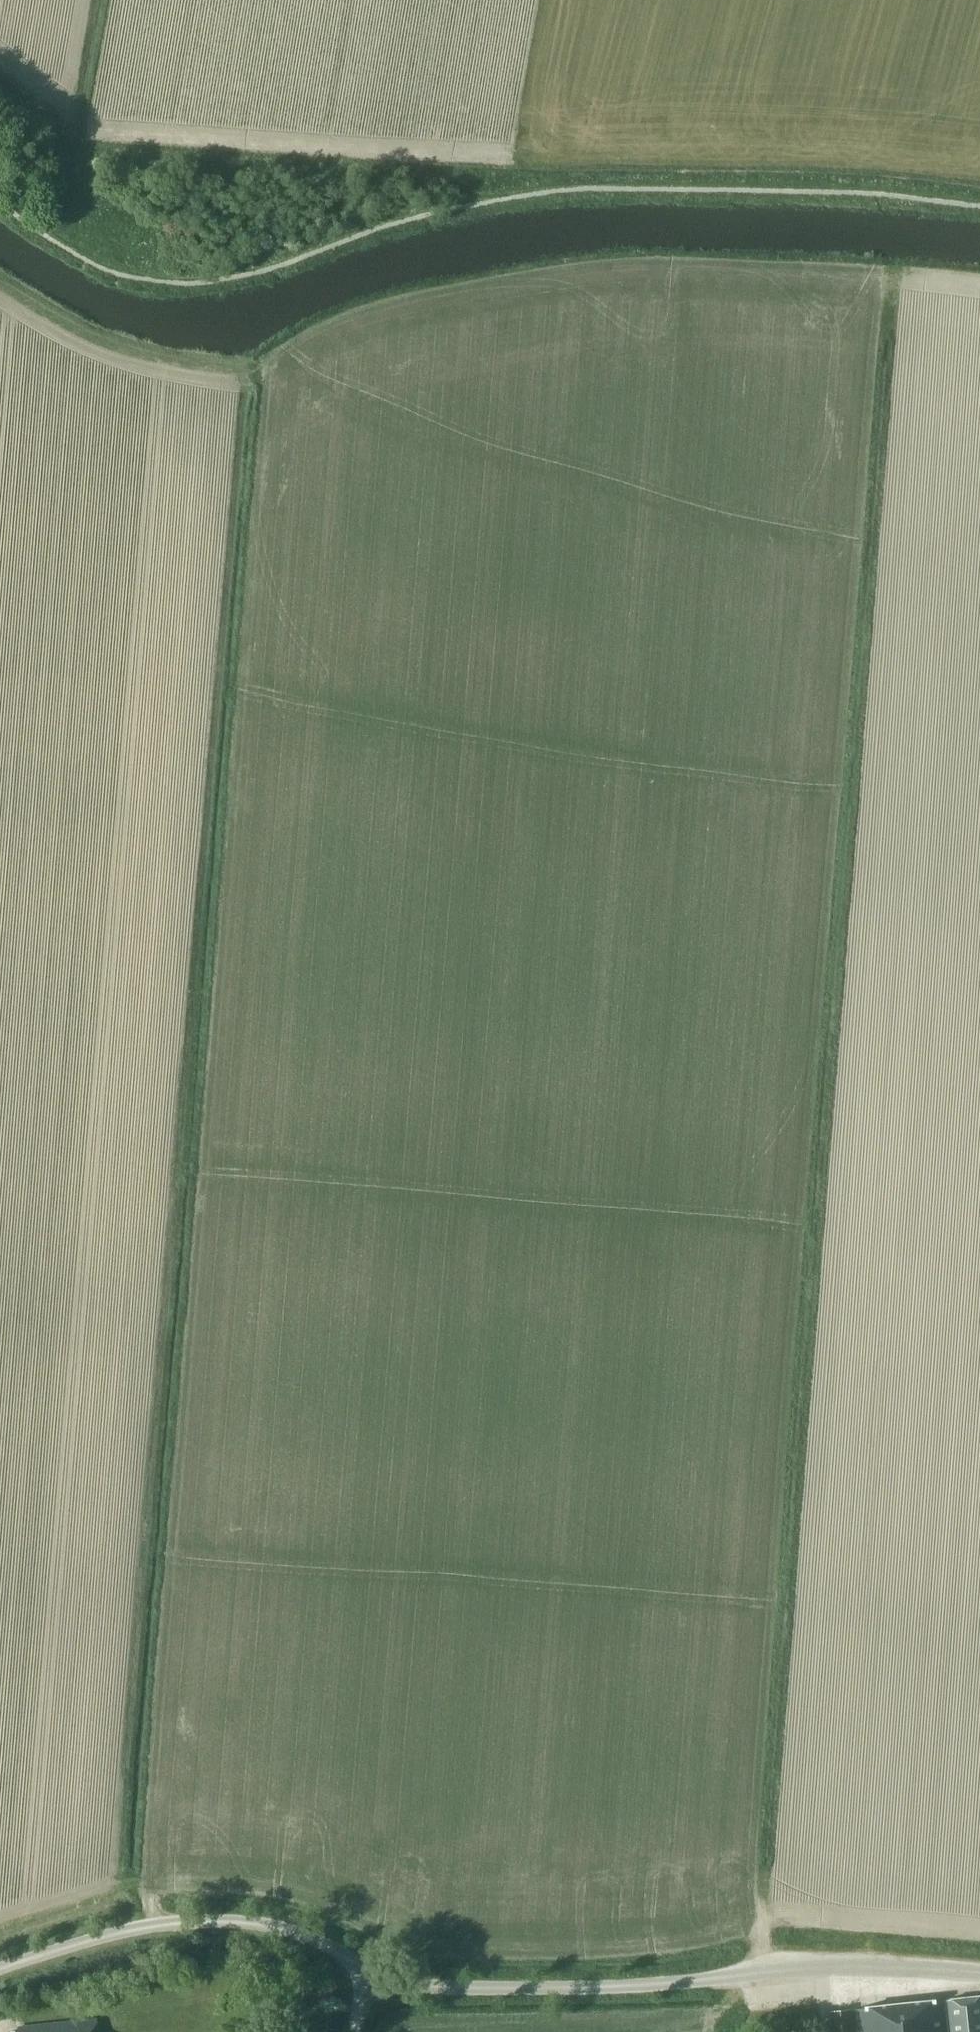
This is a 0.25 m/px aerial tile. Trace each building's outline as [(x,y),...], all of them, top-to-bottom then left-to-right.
[(856,2009),(859,2031),(979,2031),(979,1996),(856,2009)] [(849,2010),(832,2011),(834,2031),(851,2031),(849,2010)] [(97,2020),(18,2027),(18,2031),(99,2031),(97,2020)]
